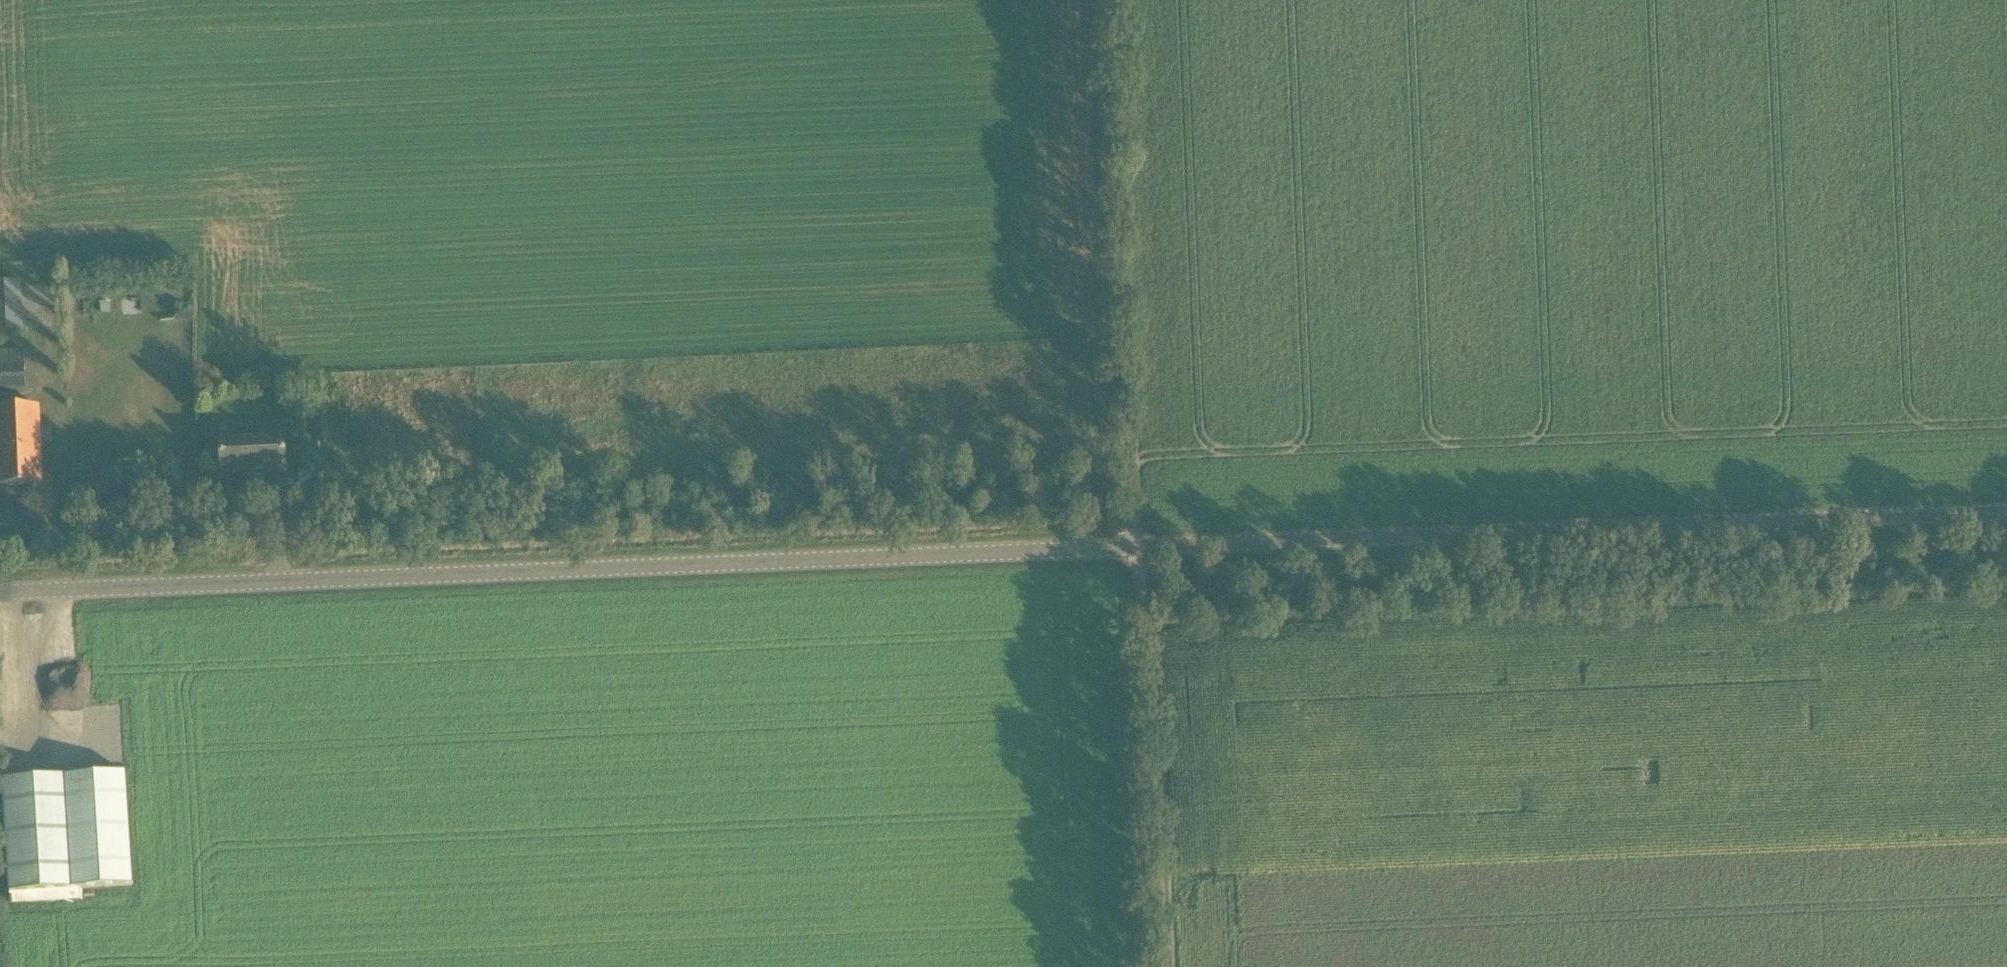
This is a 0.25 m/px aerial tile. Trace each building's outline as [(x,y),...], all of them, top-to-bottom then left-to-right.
[(22,330),(20,283),(0,284),(0,331),(22,330)] [(25,387),(23,351),(0,352),(0,387),(25,387)] [(42,485),(39,406),(0,408),(0,487),(42,485)] [(257,436),(219,438),(220,453),(221,473),(247,472),(247,476),(285,474),(283,430),(257,431),(257,436)] [(312,470),(298,470),(299,498),(324,497),(324,493),(323,469),(312,470)] [(2,780),(9,893),(131,886),(124,772),(2,780)]
